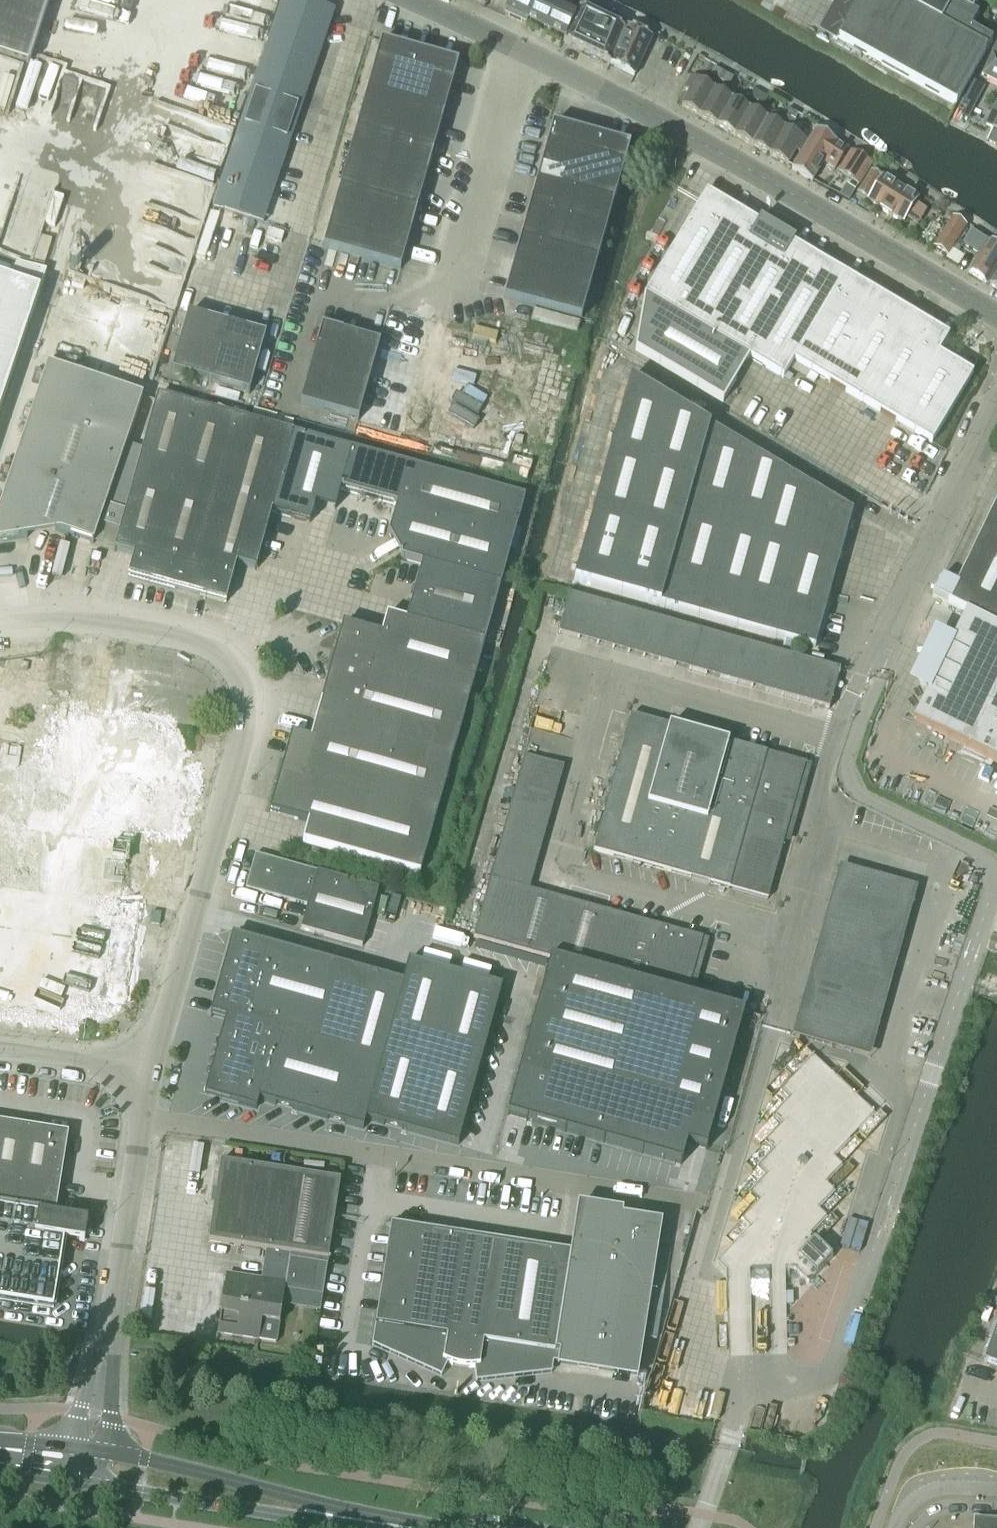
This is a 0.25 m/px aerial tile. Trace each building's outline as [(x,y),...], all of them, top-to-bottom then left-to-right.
[(50,0),(0,0),(0,58),(28,67),(50,0)] [(246,112),(295,128),(334,15),(291,0),(284,0),(246,112)] [(505,17),(527,26),(528,23),(565,39),(577,13),(547,0),(512,0),(505,17)] [(978,18),(979,17),(971,12),(973,8),(976,9),(979,0),(860,0),(837,41),(956,107),(986,52),(987,52),(992,42),(971,30),(978,18)] [(606,19),(605,21),(578,9),(577,13),(565,39),(563,43),(609,66),(625,27),(606,19)] [(633,78),(651,38),(625,27),(609,66),(633,78)] [(355,133),(433,155),(458,65),(433,58),(434,57),(405,49),(405,50),(380,43),(374,64),(374,65),(355,133)] [(994,55),(983,77),(996,84),(996,56),(994,55)] [(719,83),(723,76),(714,70),(711,75),(710,78),(719,83)] [(723,76),(719,83),(728,88),(732,81),(723,76)] [(699,118),(714,92),(691,79),(684,92),(689,95),(682,108),(699,118)] [(969,119),(985,89),(975,84),(964,105),(967,106),(962,116),(969,119)] [(717,128),(731,102),(714,92),(699,118),(717,128)] [(753,103),(753,102),(757,95),(752,92),(748,100),(753,103)] [(757,95),(753,102),(763,107),(767,100),(757,95)] [(734,138),(749,111),(731,102),(717,128),(734,138)] [(988,126),(994,129),(996,123),(996,108),(988,126)] [(788,123),(792,115),(783,110),(780,116),(769,115),(766,121),(751,148),(769,158),(784,131),(788,123)] [(751,148),(766,121),(749,111),(734,138),(751,148)] [(278,177),(295,128),(245,112),(229,160),(278,177)] [(988,140),(996,145),(996,123),(994,129),(988,140)] [(552,125),(536,183),(613,205),(623,168),(624,169),(624,168),(630,147),(605,140),(605,139),(577,131),(576,132),(552,125)] [(807,144),(784,131),(769,158),(787,168),(795,153),(800,156),(807,144)] [(807,144),(800,156),(791,171),(810,183),(824,161),(834,167),(845,151),(815,132),(807,144)] [(417,212),(433,155),(355,133),(339,191),(417,212)] [(870,167),(860,160),(850,154),(837,174),(848,181),(858,187),(870,167)] [(261,227),(278,177),(229,160),(212,210),(261,227)] [(916,202),(899,191),(881,180),(881,181),(870,174),(857,196),(868,202),(867,204),(884,214),(902,225),(916,202)] [(597,263),(613,205),(536,183),(519,241),(597,263)] [(411,233),(417,212),(339,191),(323,249),(400,270),(410,233),(411,233)] [(645,299),(635,352),(722,404),(748,360),(783,380),(792,364),(930,445),(931,444),(971,375),(937,355),(948,338),(923,324),(911,316),(809,256),(792,246),(791,246),(794,242),(792,241),(762,223),(760,222),(758,226),(754,224),(737,214),(706,195),(701,203),(645,299)] [(952,220),(945,230),(934,248),(947,257),(965,228),(952,220)] [(991,245),(987,242),(988,242),(971,231),(957,252),(974,263),(967,273),(971,276),(991,245)] [(51,241),(39,236),(32,257),(31,260),(44,264),(45,261),(51,241)] [(581,321),(597,263),(519,241),(514,262),(503,299),(581,321)] [(984,284),(996,265),(996,249),(991,245),(971,276),(984,284)] [(1,408),(7,389),(8,385),(39,292),(41,286),(46,272),(44,271),(17,262),(12,276),(10,282),(1,279),(0,279),(0,410),(1,408)] [(988,287),(996,292),(996,272),(988,287)] [(210,384),(226,326),(187,315),(171,373),(210,384)] [(265,337),(226,326),(210,384),(249,395),(265,337)] [(299,405),(358,422),(379,344),(342,334),(343,334),(321,328),(299,405)] [(107,508),(105,507),(141,398),(47,366),(0,504),(0,543),(26,539),(31,524),(92,545),(98,526),(100,527),(107,508)] [(814,649),(852,514),(631,378),(573,582),(814,649)] [(270,514),(292,436),(156,398),(124,514),(107,508),(100,527),(118,533),(113,552),(133,558),(127,577),(224,604),(235,566),(254,571),(270,514)] [(340,492),(350,452),(292,436),(270,514),(309,525),(315,505),(334,511),(340,492)] [(401,561),(421,566),(499,588),(524,501),(350,452),(340,492),(396,508),(388,536),(401,561)] [(946,606),(964,614),(910,723),(984,759),(996,768),(996,500),(946,606)] [(483,644),(499,588),(421,566),(405,622),(483,644)] [(828,711),(839,672),(569,595),(558,635),(828,711)] [(483,644),(405,622),(386,617),(381,637),(342,626),(310,741),(290,736),(269,814),(308,825),(302,844),(418,877),(483,644)] [(766,902),(805,766),(630,716),(591,852),(766,902)] [(473,938),(472,940),(549,961),(685,999),(686,998),(702,940),(529,891),(563,769),(524,758),(473,938)] [(254,855),(244,890),(306,908),(299,931),(302,932),(309,934),(360,948),(367,923),(372,907),(377,890),(254,855)] [(829,902),(797,1018),(843,1031),(875,915),(829,902)] [(231,937),(209,1015),(240,1024),(218,1101),(255,1111),(257,1102),(358,1130),(361,1131),(364,1122),(402,984),(302,956),(306,945),(299,943),(295,954),(231,937)] [(519,1070),(507,1116),(681,1165),(686,1145),(697,1148),(705,1151),(708,1140),(711,1131),(744,1015),(686,998),(685,999),(549,961),(531,1027),(519,1070)] [(402,984),(364,1122),(373,1124),(457,1147),(502,988),(417,965),(408,962),(405,973),(402,984)] [(808,1284),(832,1258),(809,1236),(825,1219),(817,1210),(833,1193),(825,1185),(841,1167),(832,1159),(873,1115),(812,1058),(779,1093),(788,1101),(771,1118),(780,1127),(764,1144),(772,1152),(756,1170),(765,1178),(748,1196),(757,1204),(740,1221),(749,1229),(716,1264),(725,1273),(749,1272),(768,1271),(784,1271),(793,1271),(808,1284)] [(67,1136),(0,1126),(0,1302),(52,1310),(63,1241),(83,1244),(86,1222),(54,1217),(67,1136)] [(207,1244),(264,1253),(315,1261),(326,1263),(339,1182),(219,1163),(207,1244)] [(390,1227),(371,1346),(441,1377),(447,1364),(454,1367),(459,1368),(465,1368),(474,1369),(476,1383),(551,1374),(553,1364),(557,1364),(572,1367),(638,1377),(661,1224),(630,1219),(631,1215),(578,1206),(570,1254),(566,1253),(390,1225),(390,1227)] [(312,1282),(315,1261),(264,1253),(259,1283),(225,1277),(216,1336),(256,1342),(259,1323),(277,1325),(285,1277),(312,1282)] [(982,1365),(996,1370),(996,1322),(982,1365)] [(996,1521),(973,1520),(973,1527),(996,1527),(996,1513),(996,1521)]
